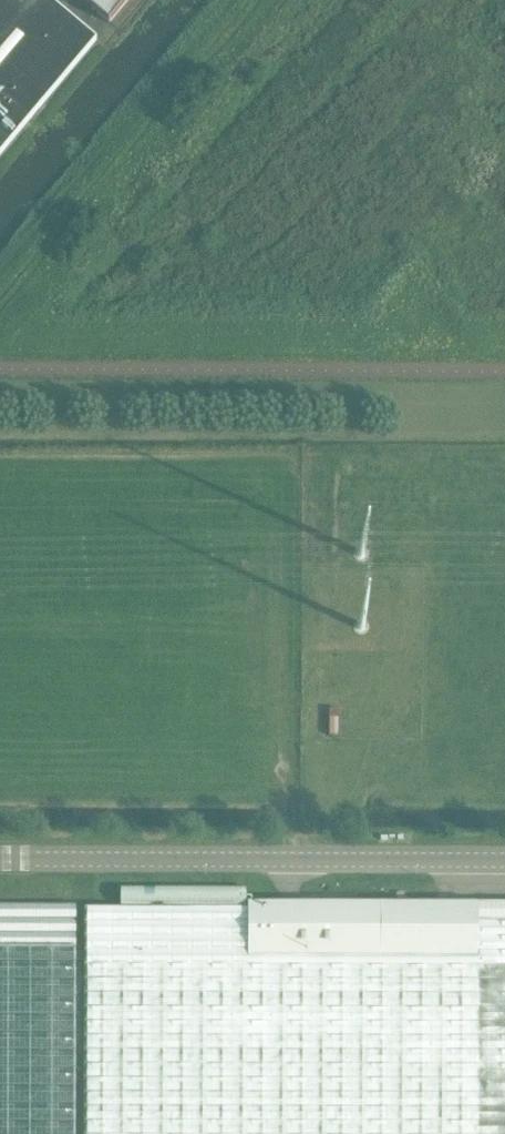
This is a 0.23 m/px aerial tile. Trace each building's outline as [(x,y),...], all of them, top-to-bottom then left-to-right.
[(96,42),(47,0),(0,0),(0,157),(96,42)] [(109,24),(129,0),(80,0),(109,24)] [(504,925),(504,906),(475,906),(248,904),(248,909),(248,964),(475,966),(475,925),(504,925)] [(76,907),(0,906),(0,1133),(75,1133),(76,907)] [(248,909),(87,909),(86,1133),(504,1133),(504,925),(475,925),(475,966),(248,964),(248,909)]
